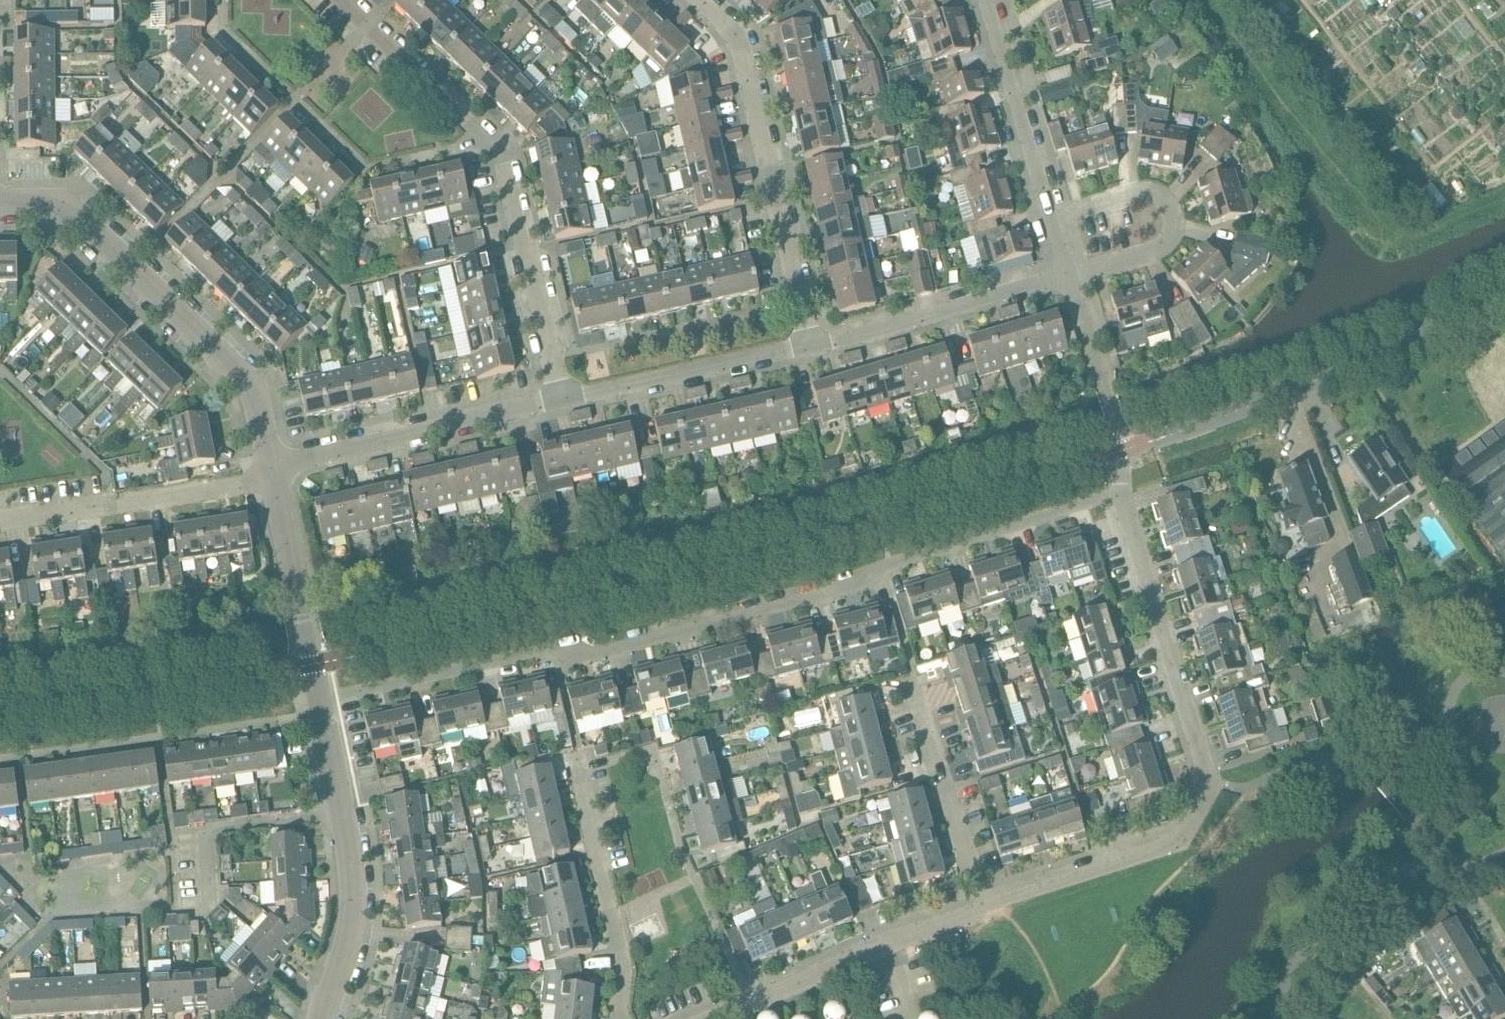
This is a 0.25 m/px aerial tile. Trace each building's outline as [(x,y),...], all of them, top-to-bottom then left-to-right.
[(412,22),(433,0),(400,0),(395,5),(412,22)] [(429,38),(455,10),(445,0),(433,0),(412,22),(429,38)] [(514,14),(521,7),(515,0),(513,0),(507,7),(514,14)] [(533,8),(540,2),(538,0),(525,0),(533,8)] [(575,8),(591,23),(602,12),(614,0),(583,0),(575,8)] [(591,23),(606,38),(607,39),(608,37),(617,28),(617,27),(642,1),(645,4),(646,4),(650,0),(614,0),(602,12),(591,23)] [(767,15),(781,0),(751,0),(767,15)] [(779,29),(775,30),(780,52),(815,44),(827,41),(822,19),(811,0),(777,20),(779,29)] [(870,0),(858,8),(864,17),(876,10),(870,0)] [(900,3),(906,15),(934,3),(933,0),(904,0),(900,3)] [(1070,6),(1042,14),(1049,36),(1098,21),(1091,0),(1089,0),(1088,0),(1068,0),(1070,6)] [(1150,6),(1157,18),(1169,10),(1162,0),(1159,0),(1150,6)] [(617,28),(608,37),(623,52),(632,42),(658,16),(646,4),(645,4),(642,1),(617,27),(617,28)] [(156,4),(151,4),(151,28),(168,28),(176,28),(176,49),(192,42),(202,38),(202,27),(205,27),(205,3),(167,4),(156,4)] [(934,3),(906,15),(912,27),(917,44),(965,30),(964,29),(968,28),(963,9),(941,16),(934,3)] [(548,4),(539,13),(547,21),(556,12),(548,4)] [(522,21),(529,14),(521,7),(514,14),(522,21)] [(429,38),(445,53),(471,26),(455,10),(429,38)] [(686,11),(678,20),(684,26),(692,18),(686,11)] [(68,23),(68,12),(58,12),(58,23),(68,23)] [(78,12),(68,12),(68,23),(79,23),(78,12)] [(115,22),(115,12),(104,12),(104,23),(115,22)] [(16,24),(27,24),(27,13),(16,13),(16,24)] [(45,23),(45,13),(35,13),(35,24),(45,23)] [(658,16),(632,42),(648,57),(673,32),(676,35),(676,34),(684,26),(678,20),(670,27),(658,16)] [(1100,53),(1097,45),(1104,42),(1098,21),(1049,36),(1055,57),(1087,48),(1090,56),(1100,53)] [(848,28),(854,38),(862,33),(856,23),(848,28)] [(445,53),(461,69),(488,42),(471,26),(445,53)] [(577,37),(569,29),(562,36),(570,44),(577,37)] [(16,31),(16,54),(54,54),(54,30),(16,31)] [(115,30),(104,30),(104,40),(115,40),(115,30)] [(923,62),(903,68),(908,82),(927,77),(957,68),(953,56),(971,51),(965,30),(917,44),(923,62)] [(547,46),(554,38),(547,31),(539,39),(547,46)] [(653,86),(668,77),(701,59),(689,48),(690,47),(676,34),(676,35),(673,32),(648,57),(642,64),(653,86)] [(872,53),(862,33),(854,38),(864,55),(872,53)] [(192,42),(168,53),(186,70),(203,86),(229,59),(212,43),(209,46),(202,38),(192,42)] [(554,53),(561,46),(554,38),(547,46),(554,53)] [(1178,53),(1168,38),(1153,48),(1163,63),(1178,53)] [(461,69),(478,85),(504,58),(488,42),(461,69)] [(785,73),(820,65),(815,44),(780,52),(785,73)] [(16,54),(16,78),(54,77),(54,54),(16,54)] [(595,69),(601,63),(593,55),(587,61),(595,69)] [(1080,76),(1107,68),(1104,57),(1077,65),(1080,76)] [(478,85),(494,101),(520,74),(504,58),(478,85)] [(229,59),(203,86),(219,102),(245,75),(229,59)] [(711,102),(722,99),(720,91),(709,93),(705,75),(705,76),(701,59),(668,77),(675,106),(710,97),(711,102)] [(820,65),(785,73),(790,94),(825,86),(837,83),(832,62),(820,65)] [(871,76),(880,74),(877,62),(869,64),(871,76)] [(105,68),(109,77),(119,73),(115,64),(105,68)] [(520,74),(494,101),(511,117),(537,90),(547,80),(533,66),(523,76),(520,74)] [(942,88),(947,105),(964,101),(984,95),(978,74),(960,80),(957,68),(927,77),(931,91),(942,88)] [(119,73),(109,77),(114,87),(123,83),(119,73)] [(245,75),(219,102),(235,118),(262,91),(245,75)] [(54,77),(16,78),(17,101),(55,100),(54,77)] [(537,90),(511,117),(528,134),(530,131),(538,138),(565,123),(551,110),(554,107),(553,105),(561,97),(546,83),(538,91),(537,90)] [(876,97),(885,95),(882,83),(873,85),(876,97)] [(1124,106),(1126,134),(1138,133),(1136,105),(1140,105),(1139,84),(1123,85),(1124,106)] [(830,107),(825,86),(790,94),(795,115),(830,107)] [(1040,89),(1037,89),(1042,107),(1054,103),(1049,86),(1048,86),(1040,89)] [(731,88),(720,91),(722,99),(733,97),(731,88)] [(262,91),(235,118),(252,135),(279,108),(262,91)] [(904,102),(902,92),(894,94),(896,103),(904,102)] [(887,106),(885,95),(876,97),(879,108),(887,106)] [(715,119),(711,102),(710,97),(675,106),(680,126),(715,119)] [(55,100),(17,101),(17,123),(55,123),(70,123),(70,100),(55,100)] [(150,109),(142,101),(135,109),(142,116),(150,109)] [(619,118),(632,116),(634,115),(631,101),(621,104),(614,108),(619,118)] [(968,112),(964,101),(947,105),(934,109),(939,124),(950,121),(955,138),(992,128),(985,107),(968,112)] [(1140,105),(1136,105),(1138,133),(1143,133),(1138,162),(1160,166),(1166,128),(1169,113),(1147,109),(1140,101),(1140,105)] [(105,105),(98,113),(105,120),(113,113),(105,105)] [(1114,135),(1126,134),(1124,106),(1112,106),(1114,135)] [(795,115),(799,136),(835,128),(830,107),(795,115)] [(150,109),(142,116),(150,123),(157,116),(150,109)] [(98,113),(91,120),(98,127),(101,125),(105,120),(98,113)] [(181,121),(175,115),(171,119),(177,125),(181,121)] [(261,143),(278,160),(304,133),(287,116),(261,143)] [(627,133),(635,131),(632,116),(619,118),(627,133)] [(873,119),(878,141),(895,138),(890,116),(873,119)] [(1097,129),(1085,133),(1097,170),(1118,164),(1104,116),(1097,118),(1096,127),(1097,129)] [(715,119),(680,126),(684,148),(719,140),(720,144),(721,144),(732,141),(730,133),(719,135),(715,119)] [(180,128),(187,135),(195,127),(187,120),(180,128)] [(1059,122),(1048,125),(1056,152),(1067,149),(1075,177),(1097,170),(1085,133),(1064,139),(1059,122)] [(55,123),(17,123),(17,147),(55,147),(55,123)] [(540,148),(536,149),(541,172),(578,163),(573,140),(569,141),(565,123),(538,138),(540,148)] [(91,168),(118,141),(101,125),(98,127),(74,151),(91,168)] [(944,142),(953,173),(979,166),(983,165),(980,153),(1001,146),(995,126),(992,128),(955,138),(944,142)] [(1209,154),(1227,133),(1218,126),(1200,147),(1209,154)] [(187,135),(195,142),(202,135),(195,127),(187,135)] [(799,136),(804,158),(840,150),(835,128),(799,136)] [(1166,128),(1160,166),(1183,169),(1189,131),(1166,128)] [(741,130),(730,133),(732,141),(743,139),(741,130)] [(167,141),(175,148),(182,140),(175,133),(167,141)] [(278,160),(270,168),(286,184),(294,176),(321,149),(304,133),(278,160)] [(1227,133),(1209,154),(1218,162),(1236,141),(1227,133)] [(647,135),(637,138),(638,140),(642,159),(657,155),(652,134),(647,135)] [(182,140),(175,148),(182,155),(190,148),(182,140)] [(724,161),(721,144),(720,144),(719,140),(684,148),(689,169),(724,161)] [(91,168),(108,184),(134,157),(118,141),(91,168)] [(203,151),(211,158),(218,151),(211,143),(203,151)] [(891,160),(899,158),(897,147),(888,149),(891,160)] [(294,176),(311,192),(337,164),(321,149),(294,176)] [(191,164),(188,167),(205,183),(207,181),(208,166),(206,163),(198,156),(191,164)] [(124,200),(150,173),(134,157),(108,184),(124,200)] [(846,179),(841,157),(806,166),(811,188),(846,179)] [(656,159),(642,162),(646,180),(660,176),(656,159)] [(724,161),(689,169),(679,171),(684,192),(694,190),(729,182),(730,186),(741,184),(739,175),(728,178),(724,161)] [(541,172),(546,194),(583,185),(578,163),(541,172)] [(624,165),(627,176),(637,173),(635,163),(624,165)] [(354,181),(337,164),(311,192),(328,208),(344,191),(356,203),(360,192),(351,184),(354,181)] [(461,165),(438,170),(446,207),(470,202),(461,165)] [(965,186),(970,203),(1007,192),(1001,172),(983,177),(979,166),(953,173),(950,174),(954,189),(965,186)] [(438,170),(416,175),(424,212),(446,207),(438,170)] [(1204,204),(1241,193),(1235,171),(1197,182),(1204,204)] [(751,172),(739,175),(741,184),(753,181),(751,172)] [(124,200),(140,216),(167,189),(150,173),(124,200)] [(637,173),(627,176),(629,186),(639,183),(637,173)] [(402,218),(424,212),(416,175),(394,180),(402,218)] [(651,201),(667,197),(662,175),(660,176),(646,180),(651,201)] [(897,190),(906,188),(903,176),(895,178),(897,190)] [(246,192),(253,185),(246,177),(238,185),(246,192)] [(816,209),(851,201),(846,179),(811,188),(816,209)] [(379,223),(402,218),(394,180),(371,186),(372,190),(360,192),(356,203),(374,200),(379,223)] [(734,204),(730,186),(729,182),(694,190),(699,212),(734,204)] [(546,194),(551,216),(588,208),(583,185),(546,194)] [(909,199),(906,188),(897,190),(900,201),(909,199)] [(140,216),(157,232),(184,205),(167,189),(140,216)] [(241,198),(233,190),(226,198),(234,205),(241,198)] [(974,237),(975,237),(998,229),(995,218),(1013,213),(1007,192),(970,203),(975,220),(964,224),(969,238),(974,237)] [(1245,192),(1241,193),(1204,204),(1210,225),(1252,213),(1254,209),(1249,194),(1245,192)] [(262,208),(270,201),(262,194),(255,201),(262,208)] [(821,230),(869,219),(864,198),(851,201),(816,209),(821,230)] [(928,198),(919,200),(922,210),(931,208),(928,198)] [(277,208),(270,201),(262,208),(270,216),(277,208)] [(257,214),(250,206),(242,214),(250,221),(257,214)] [(557,239),(594,231),(588,208),(551,216),(557,239)] [(635,211),(637,221),(647,219),(645,208),(635,211)] [(740,210),(730,212),(732,223),(743,220),(740,210)] [(166,241),(182,257),(209,230),(192,214),(166,241)] [(257,214),(250,221),(257,228),(265,221),(257,214)] [(869,219),(821,230),(825,251),(861,242),(888,236),(883,215),(869,219)] [(923,228),(920,217),(911,219),(914,230),(923,228)] [(705,218),(695,220),(697,231),(708,228),(705,218)] [(687,233),(697,231),(695,220),(685,223),(687,233)] [(651,236),(650,230),(649,226),(638,228),(641,238),(651,236)] [(660,228),(650,230),(651,236),(652,241),(662,238),(660,228)] [(914,230),(917,242),(919,251),(921,251),(928,250),(923,228),(914,230)] [(975,237),(974,237),(984,269),(995,266),(1017,259),(1019,265),(1028,263),(1026,257),(1032,255),(1026,234),(1008,240),(1004,228),(998,229),(975,237)] [(199,273),(226,246),(209,230),(182,257),(199,273)] [(634,231),(628,233),(631,244),(632,250),(640,248),(636,231),(634,231)] [(1235,242),(1262,250),(1265,239),(1238,231),(1235,242)] [(605,236),(607,246),(618,244),(615,233),(605,236)] [(477,253),(487,250),(486,244),(485,240),(484,240),(475,242),(473,235),(454,240),(458,257),(477,253)] [(605,236),(595,238),(597,248),(607,246),(605,236)] [(290,246),(283,238),(275,246),(283,253),(290,246)] [(1265,239),(1262,250),(1269,252),(1271,252),(1274,241),(1265,239)] [(861,242),(825,251),(830,272),(865,264),(861,242)] [(1235,242),(1232,254),(1259,262),(1262,250),(1235,242)] [(567,255),(565,245),(554,247),(557,257),(567,255)] [(1205,245),(1189,260),(1215,288),(1224,280),(1230,286),(1234,291),(1262,266),(1265,266),(1269,252),(1262,250),(1259,262),(1232,254),(1225,260),(1228,263),(1225,266),(1222,263),(1205,245)] [(199,273),(216,289),(242,262),(226,246),(199,273)] [(290,246),(283,253),(290,260),(298,253),(290,246)] [(7,282),(7,302),(18,302),(17,282),(18,282),(17,247),(0,247),(0,282),(7,282)] [(359,250),(354,261),(369,267),(373,256),(359,250)] [(443,250),(433,252),(436,262),(446,260),(443,250)] [(919,251),(911,253),(916,274),(925,272),(921,251),(919,251)] [(436,262),(433,252),(423,254),(425,265),(436,262)] [(751,255),(728,260),(736,297),(759,292),(751,255)] [(489,257),(452,266),(457,289),(494,281),(489,257)] [(706,265),(714,302),(736,297),(728,260),(706,265)] [(1215,288),(1189,260),(1172,275),(1198,304),(1215,288)] [(878,261),(865,264),(830,272),(835,293),(870,285),(883,282),(878,261)] [(216,289),(232,305),(258,278),(242,262),(216,289)] [(706,265),(683,270),(691,307),(714,302),(706,265)] [(54,309),(78,283),(61,267),(36,292),(46,301),(32,315),(40,322),(54,309)] [(308,278),(315,285),(323,277),(315,270),(308,278)] [(661,275),(669,312),(691,307),(683,270),(661,275)] [(916,274),(909,276),(914,298),(930,294),(925,272),(916,274)] [(614,273),(592,279),(594,291),(602,328),(625,323),(617,286),(614,273)] [(661,275),(639,280),(647,317),(669,312),(661,275)] [(323,277),(315,285),(323,292),(330,285),(323,277)] [(232,305),(248,321),(275,294),(258,278),(232,305)] [(394,279),(383,281),(386,292),(396,290),(394,279)] [(617,286),(625,323),(647,317),(639,280),(617,286)] [(457,289),(462,311),(499,303),(494,281),(457,289)] [(70,325),(94,299),(78,283),(54,309),(63,317),(49,331),(56,338),(70,325)] [(870,285),(835,293),(840,315),(875,307),(870,285)] [(1169,333),(1165,322),(1154,285),(1133,291),(1144,329),(1147,340),(1169,333)] [(357,287),(347,290),(349,300),(359,297),(357,287)] [(404,291),(406,301),(417,298),(414,288),(404,291)] [(602,328),(594,291),(571,296),(579,333),(602,328)] [(1120,325),(1109,328),(1117,355),(1128,352),(1123,335),(1144,329),(1133,291),(1111,298),(1120,325)] [(248,321),(265,337),(291,310),(275,294),(248,321)] [(359,297),(349,300),(351,310),(353,310),(362,308),(359,297)] [(419,308),(417,298),(406,301),(409,311),(419,308)] [(86,340),(111,315),(94,299),(70,325),(79,333),(65,347),(72,354),(86,340)] [(1188,300),(1178,306),(1192,330),(1196,337),(1198,341),(1201,346),(1211,340),(1202,324),(1188,300)] [(499,303),(462,311),(467,333),(504,325),(499,303)] [(1239,304),(1235,308),(1239,314),(1243,318),(1248,314),(1244,309),(1239,304)] [(1017,305),(1007,308),(1010,318),(1020,315),(1017,305)] [(1192,330),(1178,306),(1168,311),(1181,336),(1192,330)] [(1007,308),(997,311),(1000,321),(1010,318),(1007,308)] [(305,329),(308,326),(291,310),(265,337),(282,354),(305,329)] [(319,314),(312,322),(320,329),(327,322),(319,314)] [(1058,314),(1035,320),(1046,357),(1068,350),(1067,345),(1077,342),(1074,332),(1064,335),(1058,314)] [(111,315),(86,340),(95,349),(81,362),(89,370),(102,356),(103,356),(127,331),(111,315)] [(1024,363),(1046,357),(1035,320),(1013,327),(1024,363)] [(312,322),(308,326),(305,329),(312,336),(320,329),(312,322)] [(467,333),(472,356),(509,347),(504,325),(467,333)] [(1013,327),(991,334),(1002,370),(1024,363),(1013,327)] [(979,377),(1002,370),(991,334),(968,340),(975,362),(963,366),(966,376),(974,374),(978,372),(979,377)] [(125,379),(150,353),(133,337),(108,362),(118,371),(104,385),(112,392),(125,379)] [(895,341),(898,352),(908,349),(905,339),(895,341)] [(888,355),(898,352),(895,341),(885,344),(888,355)] [(416,345),(419,355),(429,353),(427,343),(416,345)] [(472,356),(478,379),(515,370),(509,347),(472,356)] [(945,347),(922,354),(933,391),(954,384),(956,389),(955,390),(959,404),(974,399),(971,391),(966,376),(963,366),(951,369),(945,347)] [(851,353),(853,364),(863,361),(861,351),(851,353)] [(142,395),(166,369),(150,353),(125,379),(134,387),(121,401),(128,408),(142,395)] [(843,366),(853,364),(851,353),(840,356),(843,366)] [(922,354),(901,361),(911,397),(933,391),(922,354)] [(388,360),(397,397),(419,392),(411,355),(388,360)] [(366,365),(374,402),(397,397),(388,360),(366,365)] [(901,361),(879,367),(890,404),(911,397),(901,361)] [(344,371),(352,407),(374,402),(366,365),(344,371)] [(879,367),(857,374),(868,410),(890,404),(879,367)] [(166,369),(142,395),(150,403),(137,417),(144,424),(158,410),(183,385),(166,369)] [(1123,386),(1135,382),(1131,369),(1118,373),(1123,386)] [(321,376),(330,413),(352,407),(344,371),(321,376)] [(857,374),(835,380),(846,417),(868,410),(857,374)] [(974,374),(966,376),(971,391),(979,389),(974,374)] [(321,376),(298,381),(307,418),(330,413),(321,376)] [(749,376),(740,378),(742,389),(752,387),(749,376)] [(427,390),(437,388),(434,378),(424,380),(427,390)] [(740,378),(729,381),(732,391),(742,389),(740,378)] [(823,424),(846,417),(835,380),(812,387),(819,409),(807,412),(809,422),(821,419),(823,424)] [(695,389),(697,399),(708,397),(705,387),(695,389)] [(695,389),(685,391),(687,401),(697,399),(695,389)] [(790,392),(767,397),(775,434),(798,429),(797,425),(809,422),(807,412),(795,415),(790,392)] [(51,393),(41,403),(52,414),(61,404),(51,393)] [(767,397),(745,402),(753,439),(775,434),(767,397)] [(745,402),(723,407),(730,444),(753,439),(745,402)] [(70,405),(58,417),(72,431),(84,419),(70,405)] [(723,407),(700,412),(708,449),(730,444),(723,407)] [(582,422),(592,419),(590,409),(580,411),(582,422)] [(580,411),(570,414),(572,424),(582,422),(580,411)] [(700,412),(678,418),(686,454),(708,449),(700,412)] [(157,451),(176,447),(210,440),(206,416),(172,423),(174,437),(155,440),(157,451)] [(663,460),(686,454),(678,418),(655,423),(660,445),(648,448),(650,458),(662,456),(663,460)] [(1439,470),(1469,512),(1504,486),(1504,423),(1439,470)] [(631,426),(608,432),(616,469),(639,463),(638,461),(642,460),(648,484),(655,482),(650,458),(648,448),(636,451),(631,426)] [(950,442),(962,438),(958,427),(947,431),(950,442)] [(593,474),(616,469),(608,432),(585,437),(593,474)] [(563,442),(571,479),(572,479),(593,474),(585,437),(563,442)] [(215,463),(210,440),(176,447),(178,459),(159,463),(164,485),(188,480),(186,468),(215,463)] [(1358,513),(1358,515),(1363,528),(1363,527),(1364,530),(1351,534),(1362,561),(1387,552),(1377,525),(1376,525),(1374,520),(1409,496),(1403,486),(1407,482),(1397,467),(1400,464),(1392,452),(1388,454),(1379,440),(1350,459),(1375,496),(1361,505),(1360,506),(1359,508),(1359,509),(1358,510),(1358,512),(1358,513)] [(467,444),(469,454),(479,452),(476,442),(467,444)] [(542,455),(530,458),(534,472),(533,472),(535,483),(536,483),(540,497),(553,494),(573,489),(574,489),(572,479),(571,479),(563,442),(540,447),(542,455)] [(458,457),(469,454),(467,444),(456,447),(458,457)] [(493,457),(502,494),(524,489),(524,485),(535,483),(533,472),(522,475),(516,451),(493,457)] [(423,454),(425,465),(435,462),(433,452),(423,454)] [(415,467),(425,465),(423,454),(412,457),(415,467)] [(471,462),(479,499),(502,494),(493,457),(471,462)] [(376,461),(379,471),(389,469),(386,459),(376,461)] [(376,461),(366,463),(369,474),(379,471),(376,461)] [(449,467),(457,504),(479,499),(471,462),(449,467)] [(1309,549),(1326,543),(1328,539),(1321,520),(1326,519),(1306,466),(1280,476),(1290,504),(1279,508),(1288,530),(1299,526),(1299,528),(1301,528),(1309,549)] [(427,472),(435,509),(457,504),(449,467),(427,472)] [(332,471),(335,481),(344,479),(342,469),(332,471)] [(332,471),(322,473),(324,484),(335,481),(332,471)] [(427,472),(403,477),(405,483),(404,483),(413,520),(414,520),(413,514),(435,509),(427,472)] [(1162,522),(1164,527),(1195,518),(1188,496),(1206,490),(1203,479),(1166,490),(1170,501),(1151,507),(1157,523),(1162,522)] [(413,520),(404,483),(382,488),(391,525),(413,520)] [(1469,512),(1504,562),(1504,486),(1469,512)] [(391,525),(382,488),(361,493),(369,530),(391,525)] [(369,530),(361,493),(338,498),(347,535),(369,530)] [(347,535),(338,498),(315,504),(323,540),(347,535)] [(223,520),(228,555),(242,553),(245,574),(255,572),(252,552),(253,552),(247,516),(233,518),(232,513),(227,514),(227,512),(222,513),(223,520)] [(198,516),(199,524),(205,559),(218,557),(221,577),(232,576),(228,555),(223,520),(209,522),(208,517),(203,518),(203,515),(198,516)] [(1166,533),(1160,535),(1166,551),(1174,549),(1177,559),(1187,556),(1212,548),(1209,537),(1202,539),(1195,518),(1164,527),(1166,533)] [(208,579),(205,559),(199,524),(186,526),(185,520),(179,521),(179,519),(174,520),(175,527),(179,558),(168,560),(171,585),(184,583),(181,563),(195,561),(198,581),(208,579)] [(126,527),(127,535),(134,570),(147,568),(150,588),(160,587),(157,567),(157,566),(152,531),(138,533),(137,528),(132,529),(132,526),(126,527)] [(137,590),(134,570),(127,535),(114,537),(113,531),(108,532),(108,530),(103,531),(104,538),(103,538),(108,569),(96,571),(100,596),(112,594),(109,574),(123,572),(126,592),(137,590)] [(1059,542),(1071,580),(1071,582),(1093,575),(1095,583),(1107,579),(1096,544),(1085,548),(1079,530),(1063,535),(1064,541),(1059,542)] [(55,538),(56,546),(62,581),(75,579),(79,599),(89,597),(86,577),(81,542),(66,544),(66,539),(60,539),(60,537),(55,538)] [(1030,565),(1038,590),(1071,580),(1059,542),(1053,544),(1051,538),(1035,544),(1040,562),(1030,565)] [(62,581),(56,546),(43,548),(42,542),(37,543),(36,541),(31,542),(32,549),(37,580),(25,582),(29,607),(41,605),(38,585),(52,583),(55,603),(65,601),(62,581)] [(1180,570),(1172,572),(1177,589),(1183,587),(1185,593),(1215,583),(1227,579),(1220,558),(1216,560),(1212,548),(1187,556),(1177,559),(1180,570)] [(999,561),(994,563),(1003,594),(1005,601),(1006,603),(1039,593),(1038,590),(1030,565),(1019,569),(1014,550),(997,556),(999,561)] [(1373,597),(1356,551),(1334,560),(1351,606),(1373,597)] [(4,590),(7,610),(17,608),(14,588),(15,588),(9,553),(0,554),(0,591),(4,590)] [(1479,567),(1468,557),(1458,568),(1469,578),(1479,567)] [(975,583),(964,586),(972,611),(984,607),(1005,601),(1003,594),(994,563),(987,565),(986,559),(969,564),(975,583)] [(933,582),(927,584),(937,614),(958,607),(961,614),(972,611),(964,586),(954,589),(948,571),(931,576),(933,582)] [(906,594),(895,597),(898,607),(906,632),(939,621),(927,584),(922,586),(920,580),(903,585),(906,594)] [(1187,599),(1181,600),(1186,617),(1194,615),(1197,625),(1208,622),(1233,614),(1229,603),(1222,605),(1215,583),(1185,593),(1187,599)] [(862,614),(857,616),(865,647),(867,654),(900,645),(891,609),(880,612),(878,604),(861,609),(862,614)] [(1074,617),(1080,639),(1112,629),(1109,618),(1114,616),(1111,606),(1074,617)] [(865,647),(857,616),(851,617),(849,612),(832,616),(837,635),(827,638),(833,663),(845,660),(843,653),(865,647)] [(1201,636),(1193,638),(1198,655),(1204,653),(1205,659),(1236,649),(1229,627),(1236,625),(1233,614),(1208,622),(1197,625),(1201,636)] [(796,632),(790,634),(798,664),(800,671),(833,663),(827,638),(816,640),(811,622),(794,626),(796,632)] [(760,655),(767,680),(800,671),(798,664),(790,634),(784,635),(783,629),(766,634),(771,652),(760,655)] [(1028,641),(1031,640),(1040,637),(1037,629),(1025,633),(1028,641)] [(1116,640),(1112,629),(1080,639),(1087,659),(1124,647),(1121,638),(1116,640)] [(1016,645),(1028,641),(1025,633),(1013,637),(1016,645)] [(756,683),(767,680),(760,655),(750,658),(745,639),(728,644),(730,650),(724,651),(732,682),(754,676),(756,683)] [(1207,664),(1201,666),(1207,683),(1215,680),(1218,691),(1265,676),(1262,665),(1254,667),(1247,646),(1236,649),(1205,659),(1207,664)] [(710,688),(732,682),(724,651),(718,653),(716,647),(700,651),(704,670),(694,673),(701,698),(712,695),(710,688)] [(1124,647),(1087,659),(1093,680),(1122,671),(1123,671),(1125,670),(1122,659),(1127,657),(1124,647)] [(947,681),(984,669),(978,648),(946,658),(950,669),(944,671),(947,681)] [(1028,655),(1020,658),(1024,669),(1032,667),(1028,655)] [(663,667),(657,669),(666,700),(687,694),(689,701),(701,698),(694,673),(683,676),(678,657),(661,662),(663,667)] [(1042,674),(1050,671),(1047,660),(1038,662),(1042,674)] [(905,664),(889,668),(892,677),(907,673),(905,664)] [(644,706),(666,700),(657,669),(651,670),(650,665),(633,669),(638,688),(627,690),(634,715),(646,712),(644,706)] [(956,689),(959,700),(1002,686),(996,665),(984,669),(947,681),(950,691),(956,689)] [(1053,681),(1050,671),(1042,674),(1045,684),(1053,681)] [(1093,680),(1088,681),(1091,693),(1098,715),(1135,703),(1134,697),(1139,695),(1134,679),(1126,681),(1123,671),(1122,671),(1093,680)] [(530,716),(532,726),(554,721),(553,719),(565,716),(560,691),(548,693),(544,674),(527,678),(529,684),(523,685),(530,716)] [(623,719),(634,715),(627,690),(617,693),(612,675),(595,679),(596,685),(591,687),(599,717),(621,712),(623,719)] [(1221,701),(1213,704),(1218,720),(1224,718),(1226,724),(1268,711),(1261,690),(1269,687),(1265,676),(1218,691),(1221,701)] [(530,716),(523,685),(517,687),(516,681),(499,685),(503,703),(492,706),(498,731),(509,728),(508,721),(530,716)] [(1053,681),(1045,684),(1049,695),(1057,692),(1053,681)] [(576,723),(599,717),(591,687),(585,688),(583,682),(567,687),(576,723)] [(1029,687),(1033,699),(1041,696),(1038,685),(1029,687)] [(957,712),(960,722),(1009,706),(1002,686),(959,700),(962,710),(957,712)] [(486,734),(498,731),(492,706),(481,708),(477,689),(460,693),(461,699),(456,700),(463,732),(485,727),(486,734)] [(836,707),(842,728),(875,719),(869,698),(856,701),(853,689),(829,696),(832,708),(836,707)] [(1061,691),(1049,695),(1053,706),(1065,703),(1061,691)] [(463,732),(456,700),(450,702),(448,696),(432,700),(436,718),(425,721),(431,746),(442,744),(441,737),(463,732)] [(1041,696),(1033,699),(1037,710),(1045,708),(1041,696)] [(1135,703),(1098,715),(1108,748),(1143,737),(1140,726),(1148,724),(1143,707),(1137,709),(1135,703)] [(420,749),(431,746),(425,721),(414,723),(410,705),(393,708),(394,714),(389,715),(396,747),(399,762),(422,757),(420,749)] [(972,741),(1015,727),(1009,706),(960,722),(963,732),(968,730),(972,741)] [(1272,710),(1268,711),(1226,724),(1228,730),(1222,732),(1227,748),(1246,743),(1249,754),(1289,741),(1285,729),(1278,731),(1272,710)] [(373,752),(396,747),(389,715),(383,717),(381,711),(364,715),(373,752)] [(842,728),(830,731),(835,752),(881,740),(875,719),(842,728)] [(1077,723),(1067,725),(1070,735),(1080,732),(1077,723)] [(729,735),(727,726),(714,730),(716,739),(729,735)] [(973,764),(976,763),(979,774),(1025,760),(1015,727),(972,741),(975,752),(970,753),(973,764)] [(1317,739),(1314,728),(1304,731),(1308,742),(1317,739)] [(651,743),(648,731),(640,733),(643,745),(651,743)] [(641,746),(638,735),(629,738),(632,748),(641,746)] [(273,737),(251,740),(255,773),(277,770),(273,737)] [(776,737),(764,740),(766,748),(778,745),(776,737)] [(1119,780),(1125,778),(1156,769),(1154,763),(1160,761),(1155,744),(1146,747),(1143,737),(1108,748),(1119,780)] [(251,740),(229,743),(234,776),(255,773),(251,740)] [(675,749),(681,771),(714,762),(708,740),(675,749)] [(886,761),(881,740),(835,752),(841,773),(886,761)] [(778,745),(780,753),(792,750),(790,742),(778,745)] [(229,743),(208,746),(212,779),(214,791),(236,787),(234,776),(229,743)] [(780,753),(778,745),(766,748),(770,767),(783,764),(780,753)] [(208,746),(186,749),(191,782),(212,779),(208,746)] [(609,754),(606,746),(595,749),(597,757),(609,754)] [(186,749),(164,752),(169,785),(191,782),(186,749)] [(159,787),(154,753),(132,756),(137,790),(159,787)] [(137,790),(132,756),(111,759),(115,793),(137,790)] [(1049,760),(1052,768),(1063,764),(1061,756),(1049,760)] [(474,771),(484,769),(481,757),(471,759),(474,771)] [(537,770),(534,758),(510,764),(513,776),(517,775),(522,797),(555,789),(550,767),(537,770)] [(115,793),(111,759),(89,763),(94,796),(115,793)] [(1042,771),(1052,768),(1049,760),(1039,763),(1042,771)] [(792,786),(800,784),(797,772),(805,770),(803,761),(786,765),(792,786)] [(838,774),(845,801),(862,797),(860,791),(892,783),(886,761),(841,773),(838,774)] [(686,792),(720,783),(714,762),(681,771),(686,792)] [(94,796),(89,763),(68,766),(73,799),(94,796)] [(73,799),(68,766),(47,769),(51,802),(73,799)] [(1030,766),(1019,769),(1021,778),(1033,774),(1030,766)] [(51,802),(47,769),(24,772),(29,805),(51,802)] [(1019,769),(1007,773),(1010,781),(1021,778),(1019,769)] [(1156,769),(1125,778),(1132,800),(1125,802),(1129,814),(1163,803),(1160,792),(1169,789),(1164,773),(1158,774),(1156,769)] [(0,775),(0,809),(19,807),(15,773),(0,775)] [(786,787),(783,775),(774,778),(777,790),(786,787)] [(405,787),(402,776),(379,781),(382,793),(405,787)] [(977,782),(980,792),(1001,786),(998,776),(977,782)] [(731,780),(720,783),(686,792),(692,812),(737,800),(731,780)] [(799,815),(808,813),(800,784),(792,786),(799,815)] [(786,787),(777,790),(781,802),(789,799),(786,787)] [(522,797),(510,799),(515,820),(526,818),(560,810),(555,789),(522,797)] [(877,803),(883,824),(928,813),(922,791),(877,803)] [(1094,793),(1082,797),(1085,808),(1097,804),(1094,793)] [(387,812),(381,813),(382,823),(421,817),(418,795),(401,798),(385,800),(387,812)] [(1050,796),(1029,803),(1045,852),(1054,849),(1053,843),(1064,840),(1054,808),(1050,796)] [(452,801),(455,813),(463,811),(461,799),(452,801)] [(737,800),(692,812),(697,833),(731,824),(742,821),(737,800)] [(1076,842),(1087,839),(1075,801),(1054,808),(1064,840),(1074,836),(1076,842)] [(268,802),(260,803),(261,815),(270,814),(268,802)] [(1045,852),(1029,803),(1009,809),(1012,821),(1022,853),(1033,849),(1035,855),(1045,852)] [(246,805),(238,806),(240,818),(248,817),(246,805)] [(238,806),(230,807),(231,819),(240,818),(238,806)] [(469,808),(471,817),(483,815),(482,806),(469,808)] [(791,808),(783,811),(786,823),(795,820),(791,808)] [(839,821),(836,809),(820,814),(824,826),(839,821)] [(565,831),(560,810),(526,818),(531,839),(565,831)] [(204,811),(195,812),(197,824),(205,823),(204,811)] [(463,811),(455,813),(457,824),(466,822),(463,811)] [(195,812),(187,813),(189,825),(196,824),(197,824),(195,812)] [(883,824),(889,845),(900,842),(933,833),(928,813),(883,824)] [(421,817),(382,823),(384,833),(390,832),(391,844),(396,843),(443,835),(442,824),(437,823),(423,825),(421,817)] [(1012,821),(991,827),(1003,865),(1013,862),(1011,856),(1022,853),(1012,821)] [(736,844),(731,824),(697,833),(703,855),(717,851),(720,862),(746,850),(744,842),(736,844)] [(818,824),(792,835),(796,843),(821,831),(818,824)] [(829,840),(837,836),(832,825),(824,828),(829,840)] [(165,826),(143,830),(144,841),(145,849),(155,848),(168,846),(165,826)] [(90,833),(92,846),(121,842),(119,829),(90,833)] [(565,831),(531,839),(536,861),(570,853),(565,831)] [(900,842),(905,863),(939,854),(933,833),(900,842)] [(398,854),(392,855),(393,865),(432,859),(431,850),(440,848),(445,846),(443,835),(396,843),(398,854)] [(792,835),(771,844),(775,852),(776,852),(785,847),(791,861),(801,857),(795,843),(796,843),(792,835)] [(842,847),(837,836),(829,840),(834,851),(842,847)] [(305,837),(272,839),(273,862),(306,860),(305,837)] [(478,838),(481,850),(489,848),(487,837),(478,838)] [(144,841),(122,844),(124,853),(145,849),(144,841)] [(475,853),(473,841),(464,843),(467,855),(475,853)] [(2,846),(3,855),(24,852),(23,844),(2,846)] [(122,844),(101,847),(102,856),(124,853),(122,844)] [(756,860),(775,852),(771,844),(752,852),(756,860)] [(101,847),(80,850),(81,859),(102,856),(101,847)] [(492,860),(489,848),(481,850),(483,862),(492,860)] [(80,850),(58,853),(60,862),(81,859),(80,850)] [(752,852),(741,857),(744,865),(756,860),(752,852)] [(58,853),(36,856),(38,865),(60,862),(58,853)] [(475,853),(467,855),(469,866),(478,865),(475,853)] [(903,887),(894,889),(897,900),(915,894),(912,884),(944,876),(939,854),(905,863),(897,866),(903,887)] [(231,856),(219,856),(219,865),(231,864),(231,856)] [(432,859),(393,865),(395,875),(401,874),(402,885),(435,881),(445,879),(448,879),(445,858),(432,859)] [(306,860),(273,862),(275,883),(308,881),(306,860)] [(231,864),(219,865),(220,873),(232,872),(231,864)] [(573,867),(526,877),(529,889),(524,890),(526,900),(530,899),(578,888),(573,867)] [(848,882),(856,879),(851,867),(842,871),(848,882)] [(716,871),(705,875),(712,889),(722,885),(716,871)] [(814,886),(819,897),(833,928),(853,919),(839,888),(829,892),(821,873),(810,877),(814,886)] [(470,899),(483,898),(482,886),(480,875),(471,876),(468,876),(469,887),(470,899)] [(11,887),(0,876),(0,898),(11,887)] [(856,901),(868,896),(860,877),(856,879),(848,882),(856,901)] [(404,897),(398,897),(399,908),(438,902),(448,901),(445,879),(435,881),(402,885),(404,897)] [(275,883),(261,884),(262,906),(276,906),(285,905),(285,904),(309,903),(308,881),(275,883)] [(799,906),(813,937),(833,928),(819,897),(814,886),(794,895),(799,906)] [(0,898),(0,900),(14,914),(21,908),(14,900),(19,895),(11,887),(0,898)] [(240,887),(229,890),(229,895),(242,897),(240,887)] [(578,888),(530,899),(535,920),(541,919),(582,909),(578,888)] [(489,906),(498,905),(497,893),(489,893),(489,906)] [(229,895),(226,899),(236,906),(242,897),(229,895)] [(773,899),(753,908),(773,954),(793,946),(779,914),(773,899)] [(279,924),(278,925),(295,941),(310,924),(314,924),(313,902),(309,903),(285,904),(285,905),(286,916),(279,924)] [(438,902),(399,908),(401,918),(407,917),(409,929),(442,924),(438,902)] [(489,906),(489,918),(498,918),(498,905),(489,906)] [(799,906),(779,914),(793,946),(813,937),(799,906)] [(218,907),(213,913),(222,921),(227,915),(218,907)] [(14,914),(14,915),(30,931),(36,924),(21,908),(14,914)] [(753,963),(773,954),(753,908),(752,908),(753,910),(734,919),(738,928),(726,933),(736,955),(747,951),(753,963)] [(582,909),(541,919),(545,940),(553,938),(587,931),(582,909)] [(1421,925),(1422,926),(1428,936),(1414,945),(1418,951),(1416,955),(1420,962),(1424,962),(1425,964),(1474,935),(1470,929),(1462,933),(1455,921),(1452,922),(1445,911),(1421,925)] [(213,913),(207,919),(216,927),(222,921),(213,913)] [(177,915),(168,916),(169,928),(177,927),(177,915)] [(190,915),(177,915),(177,927),(190,927),(190,923),(190,915)] [(168,916),(160,916),(161,928),(169,928),(168,916)] [(125,918),(115,919),(116,928),(126,927),(125,918)] [(272,918),(257,935),(281,957),(295,941),(278,925),(279,924),(272,918)] [(115,919),(105,920),(105,929),(115,928),(116,928),(115,919)] [(72,922),(73,931),(83,930),(82,921),(72,922)] [(52,932),(73,931),(72,922),(50,923),(51,933),(52,932)] [(199,922),(190,923),(190,927),(191,935),(199,934),(199,922)] [(48,923),(23,948),(29,954),(51,933),(50,923),(48,923)] [(446,927),(446,939),(472,941),(472,929),(446,927)] [(592,952),(587,931),(553,938),(541,941),(545,962),(548,962),(550,972),(582,971),(579,955),(592,952)] [(257,935),(242,951),(267,973),(281,957),(257,935)] [(1474,935),(1425,964),(1437,983),(1448,976),(1477,958),(1470,947),(1478,942),(1474,935)] [(484,936),(484,941),(485,949),(493,949),(493,936),(484,936)] [(472,941),(446,939),(445,951),(471,953),(472,941)] [(395,966),(433,975),(438,954),(406,946),(403,957),(397,956),(395,966)] [(23,948),(16,955),(22,961),(29,954),(23,948)] [(242,951),(227,968),(234,974),(235,973),(253,989),(267,973),(242,951)] [(495,955),(486,957),(489,970),(497,968),(495,955)] [(1448,976),(1437,983),(1448,1001),(1496,972),(1492,966),(1484,970),(1477,958),(1448,976)] [(398,977),(395,988),(428,996),(433,975),(395,966),(392,976),(398,977)] [(545,972),(541,1005),(557,1007),(592,1010),(594,988),(580,987),(582,971),(550,972),(545,972)] [(1448,1001),(1458,1018),(1461,1018),(1470,1013),(1499,996),(1492,984),(1500,979),(1496,972),(1448,1001)] [(216,973),(193,975),(195,1008),(216,1007),(215,983),(216,983),(216,973)] [(216,983),(215,983),(216,1007),(216,1011),(238,1009),(238,1006),(253,989),(235,973),(234,974),(227,982),(216,983)] [(193,975),(172,976),(173,1009),(195,1008),(193,975)] [(172,976),(149,977),(151,1011),(173,1009),(172,976)] [(118,978),(120,1012),(142,1011),(141,977),(118,978)] [(1376,996),(1383,990),(1372,977),(1365,982),(1376,996)] [(96,979),(99,1014),(120,1012),(118,978),(96,979)] [(75,981),(77,1015),(99,1014),(96,979),(75,981)] [(77,1015),(75,981),(53,982),(55,1016),(77,1015)] [(55,1016),(53,982),(32,983),(34,1018),(55,1016)] [(34,1018),(32,983),(9,985),(11,1018),(34,1018)] [(480,999),(481,997),(482,988),(474,986),(471,998),(480,999)] [(428,996),(395,988),(393,999),(387,998),(384,1008),(423,1017),(428,996)] [(1376,996),(1387,1009),(1394,1003),(1383,990),(1376,996)] [(1504,1018),(1504,1005),(1499,996),(1470,1013),(1474,1018),(1504,1018)] [(478,1009),(484,1010),(487,1011),(489,998),(481,997),(480,999),(478,1009)] [(824,1015),(824,1016),(824,1017),(824,1018),(825,1018),(846,1018),(847,1017),(847,1016),(847,1015),(847,1014),(847,1013),(847,1012),(846,1011),(846,1010),(845,1009),(845,1008),(844,1007),(843,1006),(842,1006),(842,1005),(841,1005),(840,1004),(839,1004),(838,1004),(837,1003),(836,1003),(835,1003),(834,1003),(833,1004),(832,1004),(831,1004),(830,1005),(829,1005),(828,1006),(827,1007),(826,1008),(825,1009),(825,1010),(824,1011),(824,1012),(824,1013),(824,1014),(824,1015)] [(592,1010),(557,1007),(556,1018),(591,1018),(592,1010)] [(423,1017),(384,1008),(382,1017),(388,1018),(429,1018),(423,1017)] [(498,1018),(508,1018),(509,1015),(505,1009),(499,1009),(498,1018)] [(1396,1018),(1407,1018),(1400,1010),(1393,1016),(1396,1018)]
